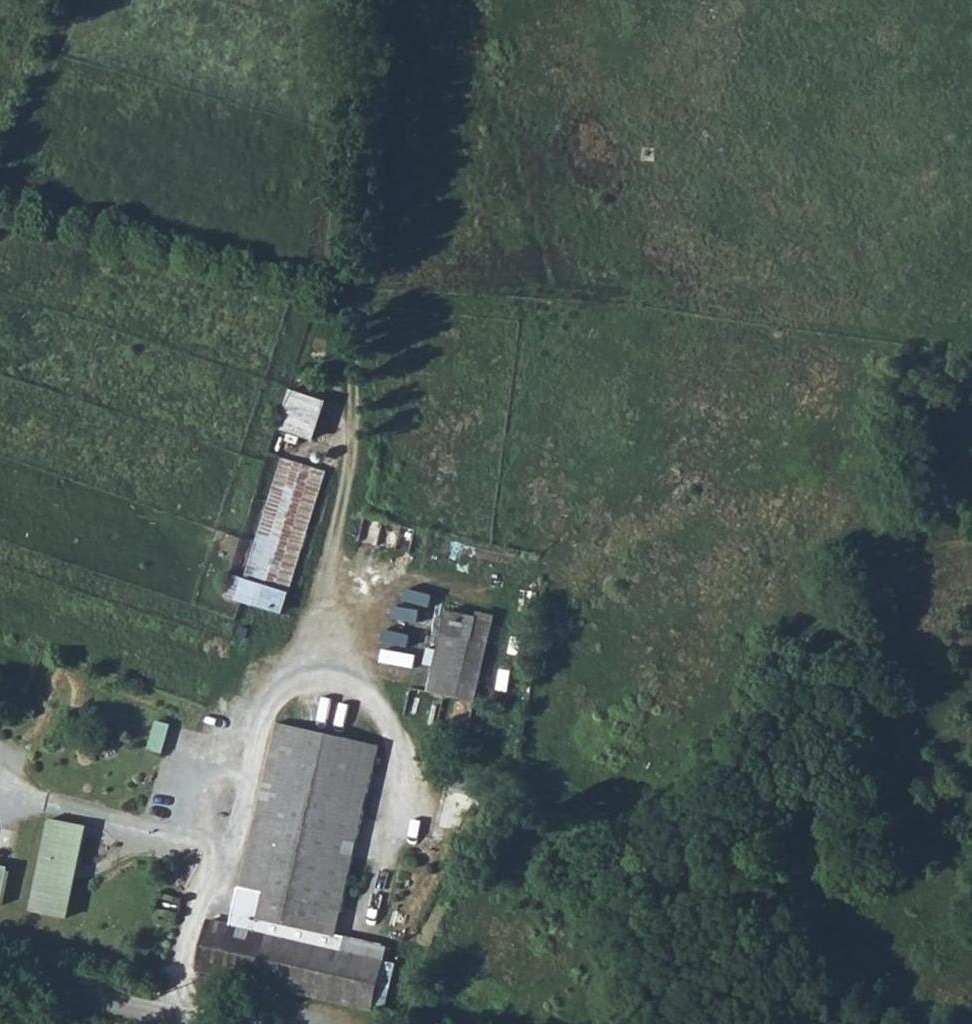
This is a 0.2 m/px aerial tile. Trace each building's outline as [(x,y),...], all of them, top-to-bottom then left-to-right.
[(293,386),(280,426),(318,438),(331,398),(293,386)] [(341,462),(278,443),(237,582),(299,600),(341,462)] [(476,624),(437,616),(423,695),(462,702),(476,624)] [(263,919),(251,916),(247,927),(212,919),(202,971),(375,1008),(388,947),(341,936),(379,745),(281,725),(247,888),(268,893),(263,919)] [(49,821),(34,912),(69,918),(86,829),(49,821)] [(2,907),(9,871),(0,869),(0,906),(2,907)]
